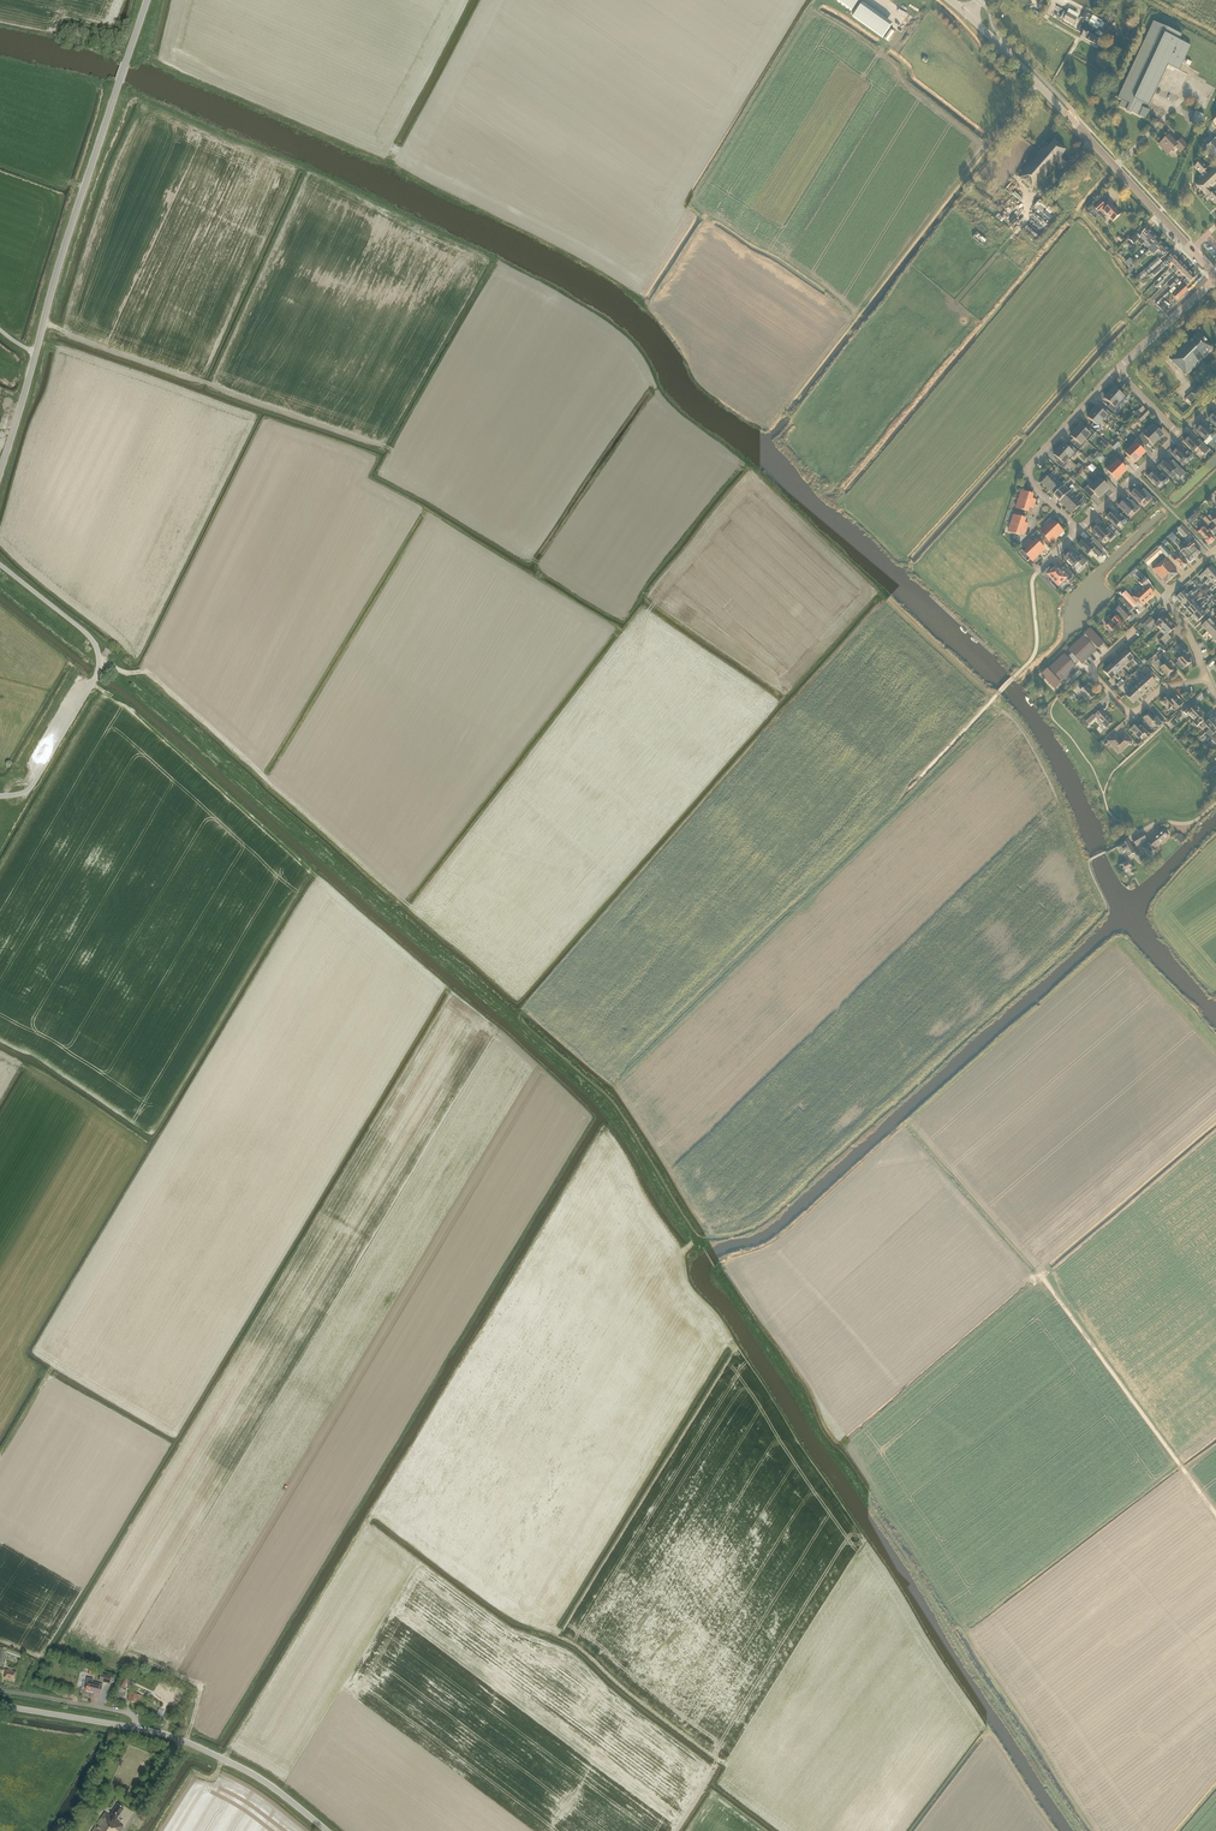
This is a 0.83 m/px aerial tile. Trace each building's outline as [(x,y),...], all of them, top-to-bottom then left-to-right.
[(854,11),(861,0),(837,0),(854,11)] [(885,37),(894,23),(864,2),(854,17),(885,37)] [(1073,24),(1079,14),(1076,12),(1069,8),(1067,12),(1064,10),(1060,17),(1064,18),(1063,19),(1073,24)] [(1076,12),(1079,14),(1082,16),(1081,18),(1084,19),(1078,31),(1083,34),(1081,36),(1085,39),(1097,46),(1101,38),(1103,34),(1097,30),(1102,21),(1093,16),(1084,12),(1083,14),(1077,10),(1076,12)] [(1119,107),(1127,110),(1127,111),(1131,113),(1131,112),(1146,119),(1150,111),(1141,107),(1143,103),(1149,106),(1168,65),(1179,70),(1185,59),(1191,46),(1179,41),(1182,35),(1154,22),(1118,99),(1122,101),(1119,107)] [(1195,112),(1190,123),(1199,127),(1204,116),(1195,112)] [(1210,135),(1203,141),(1207,146),(1214,140),(1210,135)] [(1176,144),(1169,136),(1159,145),(1164,150),(1163,150),(1167,154),(1170,151),(1171,152),(1176,147),(1181,152),(1188,146),(1181,139),(1176,144)] [(1214,140),(1207,146),(1204,149),(1215,162),(1215,142),(1214,140)] [(1045,151),(1042,148),(1018,176),(1035,191),(1060,163),(1057,161),(1066,151),(1054,141),(1045,151)] [(1207,169),(1200,162),(1195,167),(1201,175),(1203,173),(1205,176),(1208,173),(1206,170),(1207,169)] [(1208,173),(1205,176),(1196,185),(1205,195),(1206,195),(1211,190),(1213,188),(1215,185),(1215,166),(1208,173)] [(1070,169),(1066,172),(1072,177),(1075,174),(1070,169)] [(1214,192),(1213,193),(1211,190),(1206,195),(1215,205),(1215,204),(1215,194),(1214,192)] [(1105,206),(1101,202),(1094,208),(1098,212),(1101,209),(1103,211),(1113,222),(1121,214),(1115,209),(1116,208),(1111,204),(1107,208),(1105,206)] [(1041,205),(1038,208),(1051,221),(1055,217),(1041,205)] [(1152,247),(1159,240),(1148,228),(1142,234),(1143,234),(1140,237),(1145,242),(1146,241),(1152,247)] [(1129,240),(1134,244),(1140,238),(1135,234),(1129,240)] [(1159,240),(1152,247),(1149,250),(1152,253),(1153,252),(1155,254),(1158,250),(1165,257),(1170,252),(1159,240)] [(1173,265),(1178,260),(1173,254),(1168,259),(1169,260),(1167,262),(1169,265),(1171,263),(1173,265)] [(1153,270),(1162,262),(1158,258),(1149,266),(1153,270)] [(1173,269),(1176,272),(1178,270),(1179,271),(1184,266),(1178,260),(1173,265),(1175,267),(1173,269)] [(1133,265),(1128,269),(1132,274),(1137,269),(1133,265)] [(1160,266),(1151,273),(1154,276),(1154,277),(1163,269),(1162,269),(1160,266)] [(1179,275),(1182,277),(1183,275),(1184,276),(1190,271),(1184,266),(1179,271),(1181,273),(1179,275)] [(1184,281),(1188,285),(1195,277),(1190,271),(1184,276),(1186,278),(1184,281)] [(1139,276),(1134,280),(1138,284),(1142,280),(1139,276)] [(1145,278),(1139,283),(1142,286),(1147,281),(1145,278)] [(1156,292),(1159,289),(1158,288),(1164,282),(1161,279),(1152,288),(1156,292)] [(1183,286),(1173,296),(1177,300),(1187,290),(1183,286)] [(1163,303),(1160,307),(1167,312),(1170,307),(1163,303)] [(1198,333),(1189,342),(1188,341),(1178,350),(1176,348),(1172,352),(1174,354),(1170,359),(1186,376),(1204,358),(1203,357),(1212,348),(1198,333)] [(1191,394),(1197,399),(1204,392),(1199,386),(1191,394)] [(1124,401),(1129,396),(1123,391),(1120,394),(1114,389),(1110,394),(1119,402),(1122,399),(1124,401)] [(1105,399),(1110,404),(1108,407),(1114,413),(1118,408),(1116,406),(1119,402),(1110,394),(1105,399)] [(1196,398),(1191,394),(1186,399),(1191,403),(1196,398)] [(1107,420),(1112,415),(1106,410),(1103,413),(1097,407),(1093,413),(1102,421),(1105,418),(1107,420)] [(1146,410),(1137,419),(1141,422),(1150,413),(1146,410)] [(1088,418),(1094,423),(1091,426),(1097,431),(1101,426),(1099,424),(1102,421),(1093,413),(1088,418)] [(1158,430),(1160,427),(1155,421),(1150,426),(1152,428),(1149,431),(1158,440),(1163,436),(1158,430)] [(1197,431),(1206,440),(1210,436),(1212,439),(1215,435),(1215,433),(1211,427),(1208,430),(1203,425),(1197,431)] [(1089,428),(1086,431),(1081,426),(1076,431),(1085,440),(1088,437),(1090,439),(1095,433),(1089,428)] [(1080,450),(1084,446),(1084,445),(1082,443),(1085,440),(1076,431),(1071,437),(1077,442),(1074,445),(1080,450)] [(1136,437),(1130,431),(1126,435),(1132,440),(1136,437)] [(1146,434),(1144,432),(1142,434),(1153,445),(1158,440),(1149,431),(1146,434)] [(1188,439),(1184,443),(1194,452),(1198,448),(1205,455),(1210,451),(1199,440),(1196,443),(1191,437),(1190,437),(1190,436),(1187,439),(1188,439)] [(1114,449),(1120,444),(1115,440),(1110,445),(1114,449)] [(1136,442),(1142,449),(1145,446),(1139,440),(1136,442)] [(1145,453),(1138,446),(1134,442),(1132,444),(1134,446),(1131,449),(1140,458),(1145,453)] [(1071,456),(1073,457),(1078,452),(1072,447),(1069,450),(1064,445),(1059,450),(1068,459),(1071,456)] [(1178,448),(1172,454),(1182,464),(1186,460),(1188,462),(1193,457),(1187,451),(1184,454),(1178,448)] [(1128,452),(1126,450),(1124,452),(1134,463),(1140,458),(1131,449),(1128,452)] [(1057,464),(1063,469),(1068,464),(1066,462),(1068,459),(1059,450),(1054,455),(1060,461),(1057,464)] [(1092,454),(1087,458),(1092,463),(1096,458),(1092,454)] [(1116,459),(1114,461),(1116,463),(1113,466),(1121,475),(1127,471),(1116,459)] [(1166,460),(1160,466),(1169,476),(1173,472),(1180,479),(1186,474),(1175,463),(1171,466),(1166,460)] [(1092,464),(1088,468),(1093,473),(1096,469),(1092,464)] [(1109,469),(1107,467),(1105,469),(1116,480),(1121,475),(1113,466),(1109,469)] [(1048,489),(1057,480),(1053,476),(1056,473),(1054,471),(1042,483),(1048,489)] [(1159,477),(1154,472),(1148,478),(1157,487),(1162,483),(1164,485),(1169,480),(1162,474),(1159,477)] [(1103,483),(1106,480),(1101,474),(1096,479),(1098,481),(1094,484),(1103,493),(1108,488),(1103,483)] [(1054,495),(1064,486),(1066,484),(1064,482),(1062,484),(1057,480),(1048,489),(1054,495)] [(1083,491),(1086,493),(1090,489),(1098,498),(1103,493),(1094,484),(1091,487),(1089,485),(1083,491)] [(1054,495),(1053,496),(1059,502),(1060,501),(1070,491),(1064,486),(1054,495)] [(1152,498),(1145,491),(1142,494),(1137,488),(1131,494),(1140,504),(1144,500),(1147,503),(1152,498)] [(1072,489),(1070,491),(1060,501),(1066,507),(1075,499),(1071,494),(1074,492),(1072,489)] [(1032,499),(1033,495),(1022,491),(1019,500),(1034,505),(1036,501),(1032,499)] [(1075,499),(1066,507),(1072,513),(1084,502),(1082,500),(1079,502),(1075,499)] [(1016,508),(1028,512),(1029,508),(1033,509),(1034,505),(1019,500),(1016,508)] [(1133,502),(1130,505),(1125,500),(1118,505),(1128,515),(1132,511),(1134,514),(1139,509),(1133,502)] [(1199,507),(1192,513),(1193,514),(1195,516),(1202,510),(1200,508),(1199,507)] [(1113,512),(1107,518),(1116,527),(1120,523),(1122,525),(1127,520),(1121,514),(1118,517),(1113,512)] [(1203,512),(1199,516),(1203,520),(1204,519),(1211,527),(1209,530),(1214,535),(1215,533),(1215,526),(1212,521),(1212,522),(1207,517),(1203,512)] [(1192,513),(1186,519),(1189,522),(1196,517),(1195,516),(1193,514),(1192,513)] [(1024,523),(1025,519),(1014,515),(1011,524),(1027,529),(1028,525),(1024,523)] [(1063,532),(1055,523),(1052,526),(1049,523),(1046,526),(1057,538),(1063,532)] [(1009,532),(1020,536),(1021,532),(1025,533),(1027,529),(1011,524),(1009,532)] [(1105,531),(1099,525),(1092,532),(1102,541),(1106,537),(1110,541),(1115,536),(1108,528),(1105,531)] [(1185,537),(1189,534),(1181,526),(1180,525),(1177,528),(1178,529),(1178,530),(1185,537)] [(1046,532),(1043,535),(1051,544),(1057,538),(1046,526),(1043,529),(1046,532)] [(1204,537),(1206,539),(1205,540),(1209,545),(1214,540),(1208,534),(1209,533),(1204,526),(1198,531),(1204,537)] [(1179,546),(1183,543),(1178,536),(1174,539),(1179,546)] [(1082,542),(1078,545),(1087,555),(1092,551),(1098,558),(1104,553),(1093,542),(1090,545),(1084,539),(1084,540),(1083,539),(1081,541),(1082,542)] [(1045,549),(1036,541),(1033,544),(1030,541),(1027,544),(1039,555),(1045,549)] [(1195,558),(1201,552),(1192,542),(1189,545),(1186,547),(1195,558)] [(1024,547),(1027,550),(1024,553),(1022,550),(1019,553),(1027,562),(1028,561),(1029,562),(1031,560),(1032,561),(1039,555),(1027,544),(1024,547)] [(1171,554),(1162,544),(1158,548),(1167,558),(1171,554)] [(1181,552),(1185,557),(1190,563),(1195,558),(1186,547),(1181,552)] [(1144,562),(1148,566),(1162,553),(1158,549),(1144,562)] [(1071,552),(1065,558),(1067,561),(1071,566),(1072,565),(1074,568),(1078,563),(1082,567),(1087,562),(1081,555),(1078,558),(1071,552)] [(1188,565),(1180,556),(1175,561),(1183,569),(1188,565)] [(1153,569),(1165,584),(1169,580),(1170,581),(1178,574),(1173,569),(1174,568),(1165,558),(1153,569)] [(1199,577),(1201,579),(1205,575),(1209,579),(1215,572),(1215,571),(1211,566),(1203,573),(1199,577)] [(1073,578),(1066,570),(1062,574),(1056,567),(1048,575),(1053,580),(1050,583),(1058,590),(1061,587),(1059,585),(1066,578),(1069,581),(1073,578)] [(1209,579),(1205,582),(1207,585),(1211,581),(1214,585),(1215,583),(1215,572),(1209,579)] [(1140,581),(1139,582),(1143,587),(1141,589),(1150,599),(1155,595),(1152,592),(1155,589),(1140,573),(1136,576),(1140,581)] [(1141,607),(1150,599),(1141,589),(1133,597),(1141,607)] [(1190,597),(1193,594),(1193,593),(1191,591),(1188,595),(1184,591),(1176,598),(1182,604),(1190,597)] [(1122,596),(1127,602),(1132,598),(1126,592),(1123,595),(1122,596)] [(1195,603),(1199,599),(1197,597),(1193,601),(1190,597),(1182,604),(1187,610),(1195,603)] [(1122,598),(1117,602),(1121,606),(1116,610),(1126,621),(1131,616),(1130,616),(1128,613),(1133,609),(1122,598)] [(1137,604),(1132,598),(1127,602),(1133,608),(1137,604)] [(1200,609),(1201,609),(1208,602),(1206,600),(1199,607),(1195,603),(1187,610),(1193,616),(1200,609)] [(1193,616),(1198,622),(1206,615),(1210,611),(1208,609),(1204,612),(1201,609),(1200,609),(1193,616)] [(1124,623),(1120,619),(1114,612),(1113,613),(1111,614),(1108,618),(1111,621),(1105,626),(1111,632),(1116,627),(1118,629),(1124,623)] [(1156,623),(1153,620),(1150,617),(1144,623),(1147,626),(1145,628),(1149,632),(1151,630),(1156,626),(1161,631),(1169,622),(1163,616),(1156,623)] [(1213,623),(1210,619),(1202,626),(1207,632),(1215,625),(1215,624),(1215,620),(1213,623)] [(1163,646),(1165,644),(1167,647),(1174,640),(1171,638),(1168,635),(1175,628),(1169,622),(1161,631),(1165,635),(1161,640),(1159,642),(1163,646)] [(1215,625),(1207,632),(1213,638),(1215,635),(1215,625)] [(1047,669),(1042,675),(1055,689),(1061,684),(1060,683),(1077,668),(1074,665),(1079,661),(1081,664),(1098,648),(1098,649),(1104,644),(1090,629),(1085,634),(1085,635),(1069,651),(1072,653),(1067,657),(1064,655),(1048,670),(1047,669)] [(1156,639),(1159,641),(1164,635),(1162,632),(1156,639)] [(1189,652),(1180,643),(1178,645),(1176,647),(1182,654),(1183,652),(1186,655),(1189,652)] [(1130,662),(1133,658),(1130,655),(1132,653),(1128,650),(1127,651),(1126,650),(1120,656),(1131,667),(1133,665),(1130,662)] [(1167,676),(1174,670),(1168,664),(1171,661),(1164,654),(1155,663),(1162,670),(1161,672),(1161,673),(1162,675),(1163,675),(1165,673),(1167,676)] [(1191,663),(1184,655),(1177,660),(1185,668),(1191,663)] [(1115,661),(1122,669),(1125,666),(1129,669),(1131,667),(1120,656),(1115,661)] [(1137,659),(1134,661),(1140,667),(1142,665),(1137,659)] [(1109,666),(1120,677),(1122,675),(1119,672),(1122,669),(1115,661),(1109,666)] [(1114,676),(1118,679),(1120,678),(1120,677),(1109,666),(1103,671),(1111,679),(1114,676)] [(1156,683),(1148,675),(1145,678),(1141,674),(1139,676),(1150,688),(1156,683)] [(1139,676),(1137,678),(1140,682),(1137,685),(1144,693),(1150,688),(1139,676)] [(1092,692),(1086,686),(1083,689),(1080,685),(1074,691),(1079,697),(1081,695),(1088,703),(1095,696),(1092,692)] [(1137,685),(1134,688),(1130,685),(1128,687),(1139,698),(1144,693),(1137,685)] [(1129,692),(1126,695),(1133,703),(1139,698),(1128,687),(1126,689),(1129,692)] [(1171,700),(1168,697),(1161,702),(1169,710),(1172,707),(1176,710),(1178,708),(1184,703),(1179,698),(1177,695),(1171,700)] [(1191,710),(1189,707),(1183,712),(1187,717),(1189,715),(1192,718),(1201,710),(1196,705),(1191,710)] [(1113,722),(1101,709),(1094,716),(1091,712),(1083,719),(1080,722),(1086,728),(1089,725),(1096,718),(1106,729),(1109,727),(1113,722)] [(1193,723),(1191,724),(1195,729),(1199,726),(1200,724),(1202,722),(1200,720),(1205,715),(1201,710),(1192,718),(1195,721),(1193,723)] [(1158,728),(1165,723),(1167,720),(1162,714),(1159,717),(1157,714),(1153,718),(1149,713),(1143,719),(1150,727),(1154,723),(1158,728)] [(1213,717),(1208,722),(1206,719),(1202,722),(1200,724),(1199,726),(1203,730),(1206,727),(1209,730),(1215,723),(1215,720),(1213,717)] [(1145,726),(1145,727),(1143,724),(1140,727),(1138,724),(1136,725),(1133,726),(1132,728),(1130,730),(1139,739),(1144,734),(1148,738),(1152,734),(1145,726)] [(1108,741),(1116,750),(1118,748),(1121,751),(1130,742),(1124,736),(1119,740),(1115,735),(1108,741)] [(1142,848),(1150,857),(1156,851),(1154,848),(1157,845),(1158,846),(1169,836),(1164,830),(1162,832),(1160,830),(1147,842),(1148,842),(1142,848)] [(1142,833),(1132,839),(1136,847),(1147,841),(1142,833)] [(1132,848),(1128,841),(1119,846),(1118,847),(1122,854),(1126,852),(1129,857),(1134,854),(1135,856),(1140,854),(1135,846),(1132,848)] [(1120,865),(1122,869),(1130,865),(1128,861),(1120,865)] [(138,1667),(134,1664),(127,1676),(131,1679),(138,1667)] [(8,1670),(6,1669),(4,1678),(14,1680),(16,1672),(12,1671),(13,1667),(9,1667),(8,1670)] [(100,1673),(99,1681),(110,1683),(111,1676),(100,1673)] [(123,1688),(128,1679),(124,1677),(119,1685),(123,1688)] [(99,1694),(100,1693),(102,1684),(98,1683),(92,1682),(93,1679),(87,1678),(86,1680),(88,1681),(86,1690),(95,1692),(94,1693),(99,1694)] [(121,1687),(118,1685),(113,1694),(117,1696),(115,1699),(119,1701),(121,1698),(122,1698),(126,1690),(121,1687)] [(129,1691),(128,1695),(129,1695),(128,1700),(138,1703),(139,1698),(140,1698),(141,1695),(136,1694),(137,1691),(134,1690),(134,1693),(129,1691)] [(115,1819),(124,1808),(118,1804),(109,1816),(107,1814),(104,1818),(102,1817),(92,1830),(121,1830),(124,1827),(119,1824),(120,1823),(115,1819)]
